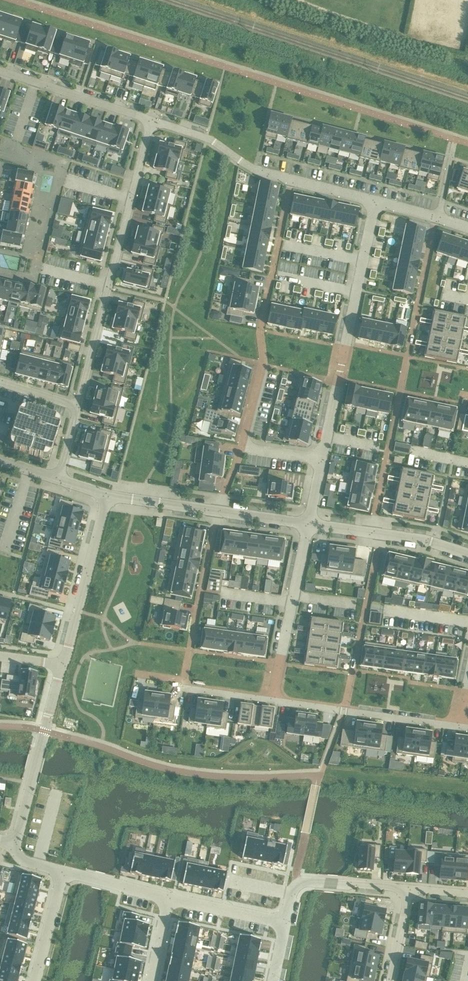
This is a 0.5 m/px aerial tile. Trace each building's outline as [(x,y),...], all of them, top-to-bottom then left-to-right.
[(10,17),(0,14),(0,39),(3,40),(10,17)] [(21,21),(10,17),(3,40),(14,43),(15,41),(20,43),(25,30),(19,28),(21,21)] [(30,31),(25,30),(20,43),(26,45),(24,49),(37,53),(37,51),(44,28),(32,25),(30,31)] [(54,54),(59,41),(53,39),(55,32),(44,28),(37,51),(48,54),(49,52),(54,54)] [(71,59),(78,39),(66,36),(65,41),(59,39),(59,41),(54,54),(60,56),(59,58),(70,62),(71,59)] [(89,43),(78,39),(71,59),(70,62),(69,64),(81,68),(83,63),(88,65),(93,50),(88,48),(89,43)] [(99,72),(110,76),(118,53),(106,49),(106,52),(100,50),(95,65),(101,67),(99,72)] [(131,57),(118,53),(110,76),(122,80),(123,75),(129,76),(134,61),(130,60),(131,57)] [(132,83),(144,87),(151,64),(140,60),(139,63),(134,61),(129,76),(134,78),(132,83)] [(162,87),(167,72),(162,70),(162,67),(151,64),(144,87),(155,91),(157,85),(162,87)] [(172,73),(167,72),(162,87),(167,89),(165,94),(177,98),(179,93),(185,75),(173,71),(172,73)] [(195,98),(200,82),(195,81),(196,78),(185,75),(179,93),(189,97),(190,96),(195,98)] [(205,84),(200,82),(195,98),(200,100),(198,105),(210,109),(218,85),(206,82),(205,84)] [(1,118),(3,113),(7,114),(8,109),(5,107),(9,94),(0,91),(0,117),(1,118)] [(57,135),(65,111),(52,106),(45,126),(58,130),(56,135),(57,135)] [(57,135),(69,139),(77,116),(65,112),(66,111),(65,111),(57,135)] [(276,136),(281,117),(270,114),(268,122),(264,137),(275,140),(276,136)] [(82,143),(90,120),(77,116),(69,139),(70,139),(71,137),(82,141),(81,143),(82,143)] [(277,136),(286,138),(291,121),(291,120),(281,117),(276,136),(277,136)] [(82,143),(95,147),(102,124),(90,120),(82,143)] [(286,138),(285,140),(296,143),(301,124),(291,121),(286,138)] [(106,151),(107,152),(115,128),(114,127),(114,128),(102,124),(95,147),(95,148),(96,145),(107,149),(106,151)] [(301,124),(296,143),(307,145),(312,127),(301,124)] [(312,127),(307,145),(318,148),(318,146),(322,130),(312,127)] [(115,128),(107,152),(120,156),(128,132),(115,128)] [(333,130),(323,128),(322,130),(318,146),(328,149),(333,130)] [(328,149),(339,152),(343,133),(333,130),(328,149)] [(339,152),(349,154),(354,136),(343,133),(339,152)] [(349,154),(359,157),(360,157),(364,140),(364,138),(354,136),(349,154)] [(32,147),(46,151),(48,145),(34,140),(32,147)] [(360,157),(359,157),(359,159),(369,161),(374,143),(364,140),(360,157)] [(160,143),(157,156),(178,161),(178,162),(180,163),(183,150),(184,151),(186,144),(174,141),(173,147),(160,143)] [(374,143),(369,161),(379,164),(380,162),(379,162),(384,145),(374,143)] [(380,162),(389,164),(394,146),(384,143),(384,145),(379,162),(380,162)] [(394,146),(389,164),(399,167),(403,150),(404,148),(394,146)] [(56,153),(64,155),(66,150),(58,147),(56,153)] [(74,152),(66,150),(64,155),(72,158),(74,152)] [(399,167),(398,169),(408,171),(413,153),(403,150),(399,167)] [(413,153),(408,171),(418,174),(419,172),(423,155),(413,153)] [(419,172),(428,174),(429,174),(433,156),(423,154),(423,155),(419,172)] [(81,161),(89,164),(91,158),(83,155),(81,161)] [(178,161),(157,156),(153,169),(167,172),(165,178),(176,181),(178,174),(175,173),(178,162),(178,161)] [(427,179),(438,182),(444,159),(433,156),(429,174),(427,179)] [(91,158),(89,164),(96,166),(98,160),(91,158)] [(112,166),(110,172),(123,177),(125,170),(112,166)] [(9,181),(14,182),(32,186),(32,185),(34,175),(11,170),(9,181)] [(463,171),(457,190),(467,193),(467,172),(463,171)] [(14,182),(12,192),(32,196),(35,186),(32,185),(32,186),(14,182)] [(167,205),(170,193),(173,194),(175,187),(163,184),(162,190),(149,187),(145,200),(167,205)] [(257,194),(277,198),(279,187),(260,184),(257,194)] [(10,202),(30,206),(32,196),(12,192),(10,202)] [(277,198),(257,194),(255,205),(275,209),(277,198)] [(290,216),(301,218),(305,199),(294,196),(290,216)] [(61,198),(57,213),(68,216),(70,211),(65,209),(67,200),(61,198)] [(301,218),(311,220),(315,201),(305,199),(301,218)] [(167,205),(145,200),(142,212),(155,216),(154,222),(165,225),(170,206),(167,205)] [(326,203),(315,201),(311,220),(322,222),(326,203)] [(8,213),(10,213),(28,217),(30,206),(10,202),(8,212),(8,213)] [(322,222),(333,224),(337,205),(326,203),(322,222)] [(255,205),(253,216),(272,220),(275,209),(255,205)] [(333,224),(343,227),(347,207),(337,205),(333,224)] [(358,210),(347,207),(343,227),(354,229),(358,210)] [(85,221),(109,227),(112,215),(88,209),(85,221)] [(3,222),(8,223),(26,227),(28,217),(10,213),(8,213),(8,212),(6,212),(3,222)] [(272,220),(253,216),(251,226),(270,230),(272,220)] [(109,227),(85,221),(82,233),(106,239),(109,227)] [(8,223),(6,233),(6,234),(22,237),(24,238),(26,227),(8,223)] [(138,229),(135,241),(158,247),(161,235),(162,236),(164,229),(153,226),(151,232),(138,229)] [(251,226),(249,237),(268,241),(270,230),(251,226)] [(403,238),(423,242),(425,231),(406,227),(403,238)] [(22,237),(6,234),(6,233),(0,232),(0,245),(20,249),(22,237)] [(82,233),(79,244),(103,251),(106,239),(82,233)] [(436,254),(447,257),(453,238),(442,235),(436,254)] [(268,241),(249,237),(247,248),(266,252),(268,241)] [(421,252),(423,242),(403,238),(401,248),(421,252)] [(453,238),(447,257),(457,261),(463,242),(453,238)] [(158,247),(135,241),(131,254),(145,257),(143,263),(155,266),(160,247),(158,247)] [(463,242),(457,261),(467,264),(467,262),(467,243),(463,242)] [(100,262),(103,251),(79,244),(76,256),(100,262)] [(244,258),(264,262),(266,252),(247,248),(244,258)] [(421,252),(401,248),(399,259),(418,263),(421,252)] [(264,262),(244,258),(242,269),(262,273),(264,262)] [(418,263),(399,259),(397,269),(416,273),(418,263)] [(124,283),(149,290),(154,271),(142,268),(140,274),(127,270),(124,283)] [(397,269),(395,280),(414,284),(416,273),(397,269)] [(234,278),(230,297),(257,302),(258,295),(257,295),(258,289),(249,287),(250,281),(234,278)] [(412,295),(414,284),(395,280),(392,291),(412,295)] [(8,303),(13,284),(3,281),(0,291),(0,301),(8,303)] [(23,287),(13,284),(8,303),(7,306),(19,309),(19,307),(18,307),(23,287)] [(18,307),(19,307),(29,310),(35,288),(24,285),(23,287),(18,307)] [(35,288),(29,310),(40,312),(46,290),(35,288)] [(67,308),(87,313),(90,302),(70,297),(67,308)] [(230,297),(226,315),(230,316),(229,322),(241,325),(242,318),(243,312),(253,314),(254,309),(255,309),(257,302),(230,297)] [(115,317),(137,322),(140,323),(145,304),(133,301),(132,307),(119,304),(115,317)] [(267,325),(278,327),(282,308),(271,306),(267,325)] [(87,313),(67,308),(64,318),(84,323),(87,313)] [(289,329),(293,310),(282,308),(278,327),(289,329)] [(300,332),(300,330),(304,312),(303,312),(293,310),(289,329),(300,332)] [(304,310),(303,312),(304,312),(300,330),(311,332),(315,313),(304,310)] [(447,326),(450,315),(433,311),(431,321),(426,320),(425,324),(431,325),(431,323),(447,326)] [(211,313),(210,316),(212,319),(217,320),(220,318),(221,315),(219,313),(213,312),(211,313)] [(315,313),(311,332),(322,334),(326,315),(315,313)] [(336,317),(326,315),(322,334),(332,336),(336,317)] [(467,333),(467,329),(464,328),(466,318),(450,315),(447,326),(463,330),(463,332),(467,333)] [(134,334),(137,322),(115,317),(112,329),(125,332),(124,338),(135,341),(137,335),(134,334)] [(84,323),(64,318),(61,328),(82,333),(84,323)] [(358,340),(369,342),(373,323),(362,320),(358,340)] [(373,323),(369,342),(380,344),(384,325),(373,323)] [(429,334),(445,337),(447,326),(431,323),(431,325),(429,334)] [(390,346),(394,327),(384,325),(380,344),(390,346)] [(445,337),(461,341),(463,332),(463,330),(447,326),(445,337)] [(79,345),(82,333),(61,328),(59,327),(56,339),(79,345)] [(394,327),(390,346),(401,349),(405,329),(394,327)] [(445,337),(429,334),(427,343),(426,345),(443,349),(445,337)] [(459,352),(459,350),(461,341),(445,337),(443,349),(459,352)] [(426,345),(427,343),(421,342),(420,346),(426,347),(424,357),(440,360),(443,349),(426,345)] [(69,344),(68,350),(79,353),(80,347),(69,344)] [(104,360),(129,366),(134,348),(122,344),(121,351),(108,347),(104,360)] [(443,349),(440,360),(456,364),(458,354),(464,355),(465,351),(459,350),(459,352),(443,349)] [(26,378),(32,354),(21,352),(15,375),(26,378)] [(36,380),(42,357),(32,354),(26,378),(36,380)] [(42,357),(36,380),(46,383),(52,359),(42,357)] [(57,386),(63,362),(52,359),(46,383),(57,386)] [(226,376),(248,382),(251,371),(240,368),(242,362),(230,359),(225,377),(226,377),(226,376)] [(129,366),(104,360),(101,373),(114,376),(113,382),(124,385),(129,366)] [(63,362),(57,386),(67,388),(73,365),(63,362)] [(226,377),(223,387),(245,393),(248,382),(226,376),(226,377)] [(296,389),(300,390),(318,395),(321,384),(299,378),(296,389)] [(97,389),(94,402),(118,408),(123,389),(111,386),(110,392),(97,389)] [(245,393),(223,387),(220,399),(242,405),(245,393)] [(344,406),(355,408),(359,389),(349,387),(344,406)] [(370,391),(359,389),(355,408),(366,411),(370,391)] [(300,390),(297,400),(315,405),(314,405),(316,405),(318,395),(300,390)] [(377,413),(381,393),(370,391),(366,411),(377,413)] [(392,396),(381,393),(377,413),(388,415),(392,396)] [(217,412),(230,415),(231,414),(239,416),(242,405),(220,399),(217,411),(217,412)] [(291,409),(293,410),(294,410),(312,415),(314,405),(315,405),(297,400),(293,399),(291,409)] [(415,426),(420,402),(407,399),(402,424),(415,426)] [(113,427),(118,408),(94,402),(90,414),(103,418),(102,424),(113,427)] [(427,429),(427,426),(432,404),(420,402),(415,426),(427,429)] [(443,407),(432,404),(427,426),(438,429),(439,429),(443,407)] [(439,429),(438,429),(438,431),(451,434),(453,422),(454,422),(456,414),(455,414),(456,409),(443,407),(439,429)] [(48,415),(47,415),(41,413),(36,412),(26,409),(23,409),(20,410),(19,413),(9,442),(15,443),(13,449),(42,459),(44,453),(50,455),(59,426),(53,424),(55,418),(48,416),(48,415)] [(217,412),(217,411),(206,409),(203,421),(210,423),(208,433),(232,437),(233,434),(235,435),(237,424),(228,422),(230,415),(217,412)] [(310,424),(312,415),(294,410),(293,410),(291,419),(291,420),(309,424),(310,424)] [(312,425),(310,424),(309,424),(291,420),(291,419),(289,419),(287,429),(287,430),(309,435),(312,425)] [(287,430),(287,429),(285,429),(282,440),(306,446),(309,435),(287,430)] [(82,445),(107,452),(112,433),(100,430),(99,436),(86,433),(82,445)] [(425,435),(423,447),(429,449),(432,436),(425,435)] [(201,466),(224,469),(225,460),(224,460),(224,458),(217,457),(218,450),(219,443),(205,442),(202,464),(201,466)] [(395,444),(393,452),(409,455),(410,447),(395,444)] [(102,470),(107,452),(82,445),(79,458),(92,461),(91,467),(102,470)] [(350,473),(374,478),(376,467),(352,462),(350,473)] [(201,466),(202,464),(197,464),(195,474),(200,475),(199,482),(214,484),(215,477),(221,478),(221,476),(223,476),(224,469),(201,466)] [(415,484),(418,472),(401,469),(399,479),(394,478),(393,482),(398,483),(399,481),(415,484)] [(269,471),(265,496),(269,496),(268,498),(276,499),(276,497),(292,500),(293,492),(292,491),(293,486),(283,485),(285,473),(269,471)] [(418,472),(415,484),(431,487),(431,489),(436,491),(437,487),(432,486),(434,476),(418,472)] [(350,473),(348,484),(373,489),(374,483),(373,483),(374,478),(350,473)] [(398,483),(397,492),(413,495),(415,484),(399,481),(398,483)] [(345,495),(350,496),(350,495),(370,499),(371,495),(372,495),(373,489),(348,484),(345,495)] [(413,495),(429,499),(431,489),(431,487),(415,484),(413,495)] [(413,495),(397,492),(395,501),(394,503),(410,506),(413,495)] [(367,511),(370,499),(350,495),(350,496),(348,506),(352,507),(352,509),(359,510),(360,509),(367,511)] [(413,495),(410,506),(427,510),(427,508),(429,499),(413,495)] [(60,500),(55,518),(79,524),(80,525),(83,513),(71,510),(72,503),(60,500)] [(394,503),(395,501),(389,500),(388,504),(394,505),(392,515),(408,518),(410,506),(394,503)] [(433,509),(427,508),(427,510),(410,506),(408,518),(424,522),(426,512),(432,513),(433,509)] [(55,518),(53,528),(76,534),(79,524),(55,518)] [(464,519),(460,518),(457,529),(466,531),(466,532),(467,533),(467,520),(464,519)] [(53,528),(48,546),(60,549),(62,542),(74,545),(76,534),(53,528)] [(165,530),(163,536),(168,537),(170,537),(172,529),(165,528),(165,530)] [(180,528),(178,539),(202,544),(204,533),(180,528)] [(220,554),(232,556),(236,534),(223,532),(220,554)] [(244,557),(247,535),(236,534),(232,556),(244,557)] [(259,537),(247,535),(244,557),(244,560),(256,561),(257,559),(256,559),(259,537)] [(271,539),(259,537),(256,559),(257,559),(268,561),(271,539)] [(178,539),(175,549),(200,555),(202,544),(178,539)] [(271,539),(268,561),(281,562),(282,553),(283,553),(285,545),(283,545),(284,540),(271,539)] [(338,574),(342,547),(335,546),(335,548),(330,547),(328,556),(322,555),(319,572),(338,574)] [(342,547),(338,574),(364,578),(366,562),(353,560),(354,550),(349,550),(349,548),(342,547)] [(175,549),(173,560),(178,561),(199,565),(200,559),(199,559),(200,555),(175,549)] [(47,550),(43,567),(67,573),(69,562),(58,559),(60,553),(47,550)] [(383,578),(382,585),(394,588),(395,581),(401,557),(389,554),(388,559),(386,559),(384,567),(386,567),(383,578)] [(413,560),(401,557),(395,581),(407,584),(413,560)] [(419,587),(420,585),(419,584),(424,561),(417,560),(417,561),(413,560),(407,584),(419,587)] [(176,571),(176,572),(195,576),(196,571),(197,571),(199,565),(178,561),(176,571)] [(431,563),(424,561),(419,584),(420,585),(430,587),(431,587),(436,565),(431,564),(431,563)] [(431,587),(430,587),(430,589),(442,592),(443,590),(442,590),(448,568),(436,565),(431,587)] [(43,567),(40,578),(64,584),(67,573),(43,567)] [(443,590),(454,593),(459,571),(448,568),(442,590),(443,590)] [(171,570),(169,581),(193,586),(195,576),(176,572),(176,571),(171,570)] [(459,571),(454,593),(453,595),(466,598),(467,589),(467,573),(459,571)] [(241,583),(240,590),(247,591),(249,578),(242,577),(241,583)] [(32,586),(29,595),(47,600),(50,592),(61,595),(64,584),(40,578),(37,588),(32,586)] [(208,579),(206,591),(220,593),(221,587),(222,581),(208,579)] [(265,580),(264,593),(271,594),(272,581),(265,580)] [(169,581),(166,592),(176,594),(175,601),(181,602),(182,596),(191,597),(193,586),(169,581)] [(390,604),(390,605),(396,606),(398,598),(392,596),(391,599),(390,604)] [(0,599),(0,619),(6,621),(11,602),(0,599)] [(165,599),(159,626),(163,626),(163,628),(170,629),(170,628),(186,631),(188,623),(186,623),(187,618),(178,616),(181,603),(165,599)] [(29,612),(26,623),(30,625),(31,624),(53,630),(55,623),(54,623),(55,618),(41,614),(43,608),(29,604),(27,612),(29,612)] [(370,612),(368,623),(380,625),(382,614),(370,612)] [(310,618),(309,628),(308,630),(325,632),(327,621),(310,618)] [(347,638),(347,634),(342,633),(343,623),(327,621),(325,632),(341,635),(341,637),(347,638)] [(22,634),(20,641),(34,644),(35,638),(49,641),(50,636),(51,637),(53,630),(31,624),(30,625),(28,635),(22,634)] [(202,649),(212,650),(215,627),(205,625),(202,649)] [(226,628),(215,627),(212,650),(222,652),(225,633),(226,628)] [(323,644),(325,632),(308,630),(309,628),(303,627),(303,631),(308,632),(307,641),(323,644)] [(255,632),(255,637),(253,656),(263,657),(264,651),(266,651),(267,643),(265,643),(267,634),(255,632)] [(340,646),(341,637),(341,635),(325,632),(323,644),(340,646)] [(232,654),(235,634),(225,633),(222,652),(227,652),(227,654),(232,654)] [(242,654),(245,636),(235,634),(232,654),(237,655),(238,654),(242,654)] [(245,636),(242,654),(253,656),(255,637),(245,636)] [(323,644),(307,641),(306,651),(300,650),(299,654),(305,655),(305,653),(322,655),(323,644)] [(365,643),(361,666),(372,668),(375,644),(365,643)] [(338,657),(338,655),(340,646),(323,644),(322,655),(338,657)] [(375,644),(372,668),(382,669),(385,646),(375,644)] [(385,646),(382,669),(392,671),(395,652),(396,647),(385,646)] [(405,653),(402,672),(412,673),(415,655),(416,652),(405,650),(405,653)] [(395,652),(392,671),(402,672),(405,653),(395,652)] [(304,665),(320,667),(322,655),(305,653),(305,655),(304,665)] [(435,658),(433,677),(441,679),(441,677),(443,678),(445,659),(446,659),(447,654),(435,653),(435,658)] [(344,660),(344,656),(338,655),(338,657),(322,655),(320,667),(337,669),(338,659),(344,660)] [(415,655),(412,673),(423,675),(425,656),(415,655)] [(425,656),(423,675),(425,675),(424,676),(433,677),(435,658),(425,656)] [(445,659),(443,678),(453,679),(456,660),(446,659),(445,659)] [(0,688),(0,691),(9,692),(8,697),(33,701),(34,691),(37,691),(38,682),(35,682),(37,673),(35,673),(35,671),(27,670),(27,672),(20,671),(19,683),(1,681),(0,688)] [(154,718),(158,693),(150,692),(150,693),(145,693),(144,702),(137,701),(135,717),(154,720),(155,718),(154,718)] [(165,694),(158,693),(154,718),(155,718),(173,720),(175,707),(169,706),(170,696),(165,695),(165,694)] [(188,722),(207,725),(210,701),(203,700),(203,701),(198,700),(196,710),(190,709),(188,722)] [(207,725),(206,727),(226,730),(228,714),(221,713),(223,704),(217,703),(218,702),(210,701),(207,725)] [(260,718),(262,708),(241,705),(238,725),(250,726),(251,716),(260,718)] [(274,709),(262,708),(260,718),(251,716),(250,726),(271,729),(270,733),(275,734),(277,723),(278,718),(273,717),(274,709)] [(303,736),(306,714),(298,713),(298,714),(296,714),(295,720),(288,719),(286,734),(303,736)] [(314,715),(306,714),(303,736),(320,739),(320,737),(328,738),(331,726),(322,725),(322,724),(315,723),(316,717),(314,716),(314,715)] [(342,730),(340,746),(366,750),(369,723),(362,722),(362,723),(357,723),(355,732),(342,730)] [(277,723),(275,734),(275,739),(283,740),(285,724),(277,723)] [(369,723),(366,750),(385,753),(390,753),(392,737),(387,736),(380,736),(382,726),(376,725),(377,724),(369,723)] [(396,754),(415,757),(418,730),(411,729),(411,730),(406,729),(404,739),(398,738),(396,754)] [(418,730),(415,757),(434,759),(436,743),(430,742),(431,733),(425,732),(425,731),(418,730)] [(462,763),(465,736),(458,735),(458,736),(455,736),(454,743),(448,742),(447,744),(442,743),(440,755),(452,757),(452,762),(462,763)] [(246,838),(242,859),(252,861),(256,840),(246,838)] [(256,840),(252,861),(262,863),(266,842),(256,840)] [(266,842),(262,863),(272,865),(276,844),(266,842)] [(276,844),(272,865),(283,867),(283,865),(284,859),(285,854),(286,848),(287,847),(276,844)] [(360,844),(358,869),(372,871),(373,858),(380,859),(381,846),(360,844)] [(389,847),(388,859),(394,860),(393,873),(406,874),(408,851),(407,851),(396,850),(396,847),(389,847)] [(408,851),(406,874),(418,875),(419,862),(426,863),(427,850),(407,848),(407,851),(408,851)] [(435,853),(434,866),(440,866),(439,879),(453,880),(455,854),(435,853)] [(130,860),(129,867),(131,867),(130,874),(140,876),(144,856),(134,854),(133,860),(130,860)] [(453,880),(466,881),(467,869),(467,856),(455,854),(453,880)] [(144,856),(140,876),(150,878),(154,858),(144,856)] [(154,858),(150,878),(160,880),(164,860),(154,858)] [(182,883),(182,885),(193,887),(197,867),(198,861),(188,859),(187,861),(186,864),(186,866),(185,872),(184,877),(182,883)] [(164,860),(160,880),(171,882),(171,880),(172,875),(173,869),(175,864),(175,862),(164,860)] [(197,867),(193,887),(203,889),(207,869),(197,867)] [(207,869),(203,889),(213,891),(217,871),(207,869)] [(217,871),(213,891),(223,893),(227,873),(217,871)] [(17,874),(15,884),(39,891),(42,880),(35,878),(36,876),(29,875),(28,877),(17,874)] [(15,884),(12,894),(36,900),(39,891),(15,884)] [(12,894),(12,895),(17,896),(14,905),(34,910),(36,900),(12,894)] [(361,899),(357,918),(382,923),(385,911),(372,908),(374,902),(361,899)] [(10,904),(7,914),(12,915),(32,920),(34,910),(14,905),(10,904)] [(418,925),(417,930),(429,931),(430,926),(431,906),(432,906),(419,904),(418,925)] [(431,906),(430,926),(442,927),(444,907),(432,906),(431,906)] [(442,927),(441,932),(454,933),(456,908),(444,907),(442,927)] [(454,933),(467,934),(467,922),(467,911),(467,909),(456,908),(454,933)] [(122,919),(122,920),(124,921),(122,932),(147,937),(150,925),(137,922),(138,916),(139,916),(123,912),(123,913),(122,919)] [(7,914),(4,924),(9,925),(29,930),(32,920),(12,915),(7,914)] [(355,929),(353,937),(366,939),(367,933),(380,935),(382,923),(357,918),(360,919),(357,930),(355,929)] [(178,923),(176,934),(197,938),(200,928),(178,923)] [(6,934),(6,935),(26,940),(27,940),(26,940),(29,931),(29,930),(9,925),(7,934),(6,934)] [(117,944),(116,950),(131,953),(132,947),(144,950),(144,949),(144,947),(146,947),(148,940),(146,939),(146,938),(147,938),(147,937),(122,932),(119,944),(117,943),(117,944)] [(176,934),(174,944),(195,949),(197,938),(176,934)] [(239,936),(237,947),(259,951),(261,940),(239,936)] [(3,938),(0,949),(24,955),(27,946),(27,945),(3,938)] [(415,941),(414,948),(426,950),(428,944),(415,941)] [(174,944),(171,955),(193,960),(195,949),(174,944)] [(354,945),(350,965),(375,970),(377,957),(365,954),(366,947),(354,945)] [(237,947),(235,957),(257,962),(259,951),(237,947)] [(0,949),(0,959),(22,965),(24,955),(0,949)] [(114,956),(114,957),(116,958),(114,969),(139,974),(139,972),(141,973),(143,965),(141,965),(141,963),(141,962),(129,960),(131,953),(116,950),(114,957),(114,956)] [(171,955),(169,965),(191,970),(193,960),(171,955)] [(407,959),(405,973),(427,977),(427,978),(429,978),(433,958),(421,955),(419,962),(407,959)] [(235,957),(233,968),(255,972),(257,962),(235,957)] [(20,975),(22,965),(0,959),(0,970),(20,975)] [(169,965),(167,976),(189,980),(191,970),(169,965)] [(346,980),(359,980),(361,980),(372,980),(375,970),(350,965),(346,980)] [(230,978),(243,980),(253,980),(255,972),(233,968),(230,978)] [(139,974),(114,969),(112,980),(109,980),(137,980),(139,974)] [(2,980),(18,980),(19,975),(19,976),(20,975),(0,970),(0,980),(2,980)] [(403,980),(426,980),(427,978),(427,977),(405,973),(403,980)]
